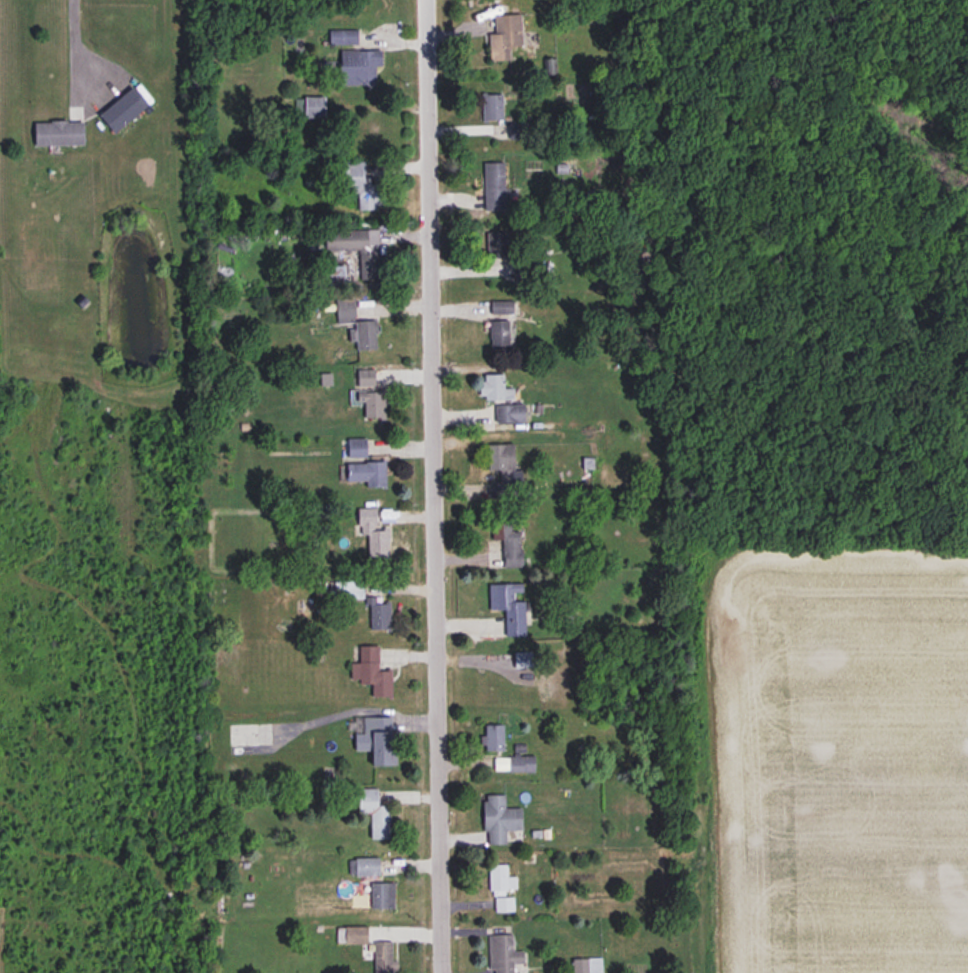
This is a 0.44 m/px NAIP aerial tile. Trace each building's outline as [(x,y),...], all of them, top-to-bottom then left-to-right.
[(488,34),(489,62),(511,61),(511,49),(522,48),(521,15),(494,16),(494,34),(488,34)] [(351,42),(351,26),(325,26),(325,42),(351,42)] [(335,46),(334,71),(340,72),(340,77),(369,79),(370,64),(375,64),(375,48),(335,46)] [(98,112),(112,132),(148,106),(134,87),(98,112)] [(34,121),(35,145),(86,144),(85,120),(34,121)] [(494,188),(495,163),(480,163),(479,187),(494,188)] [(371,239),(371,229),(340,228),(340,243),(347,243),(347,249),(362,250),(362,239),(371,239)] [(532,263),(517,263),(517,280),(532,280),(532,263)] [(511,301),(491,301),(491,315),(511,315),(511,301)] [(370,346),(369,317),(351,318),(351,346),(370,346)] [(353,382),(369,383),(369,366),(353,366),(353,382)] [(524,406),(495,406),(495,423),(524,423),(524,406)] [(361,458),(361,435),(342,435),(342,458),(341,458),(341,483),(380,483),(380,458),(361,458)] [(513,445),(487,446),(487,472),(500,472),(500,484),(494,484),(494,499),(514,498),(513,445)] [(519,516),(492,516),(492,542),(502,542),(503,568),(519,568),(519,516)] [(489,585),(489,611),(505,611),(505,637),(524,637),(524,602),(515,602),(515,595),(522,595),(522,585),(489,585)] [(373,669),(373,642),(355,641),(354,662),(347,662),(347,680),(369,680),(369,691),(385,691),(385,669),(373,669)] [(514,669),(532,669),(532,654),(514,654),(514,669)] [(509,755),(509,772),(535,772),(535,755),(509,755)] [(505,795),(483,796),(484,845),(506,845),(506,831),(521,831),(521,809),(505,809),(505,795)] [(508,877),(508,865),(491,865),(491,912),(513,913),(514,898),(506,898),(506,890),(516,890),(516,878),(508,877)] [(491,972),(513,972),(513,964),(523,963),(522,952),(513,952),(512,935),(490,936),(491,972)] [(370,938),(371,972),(390,972),(390,938),(370,938)] [(602,958),(572,959),(572,972),(602,972),(602,958)]
